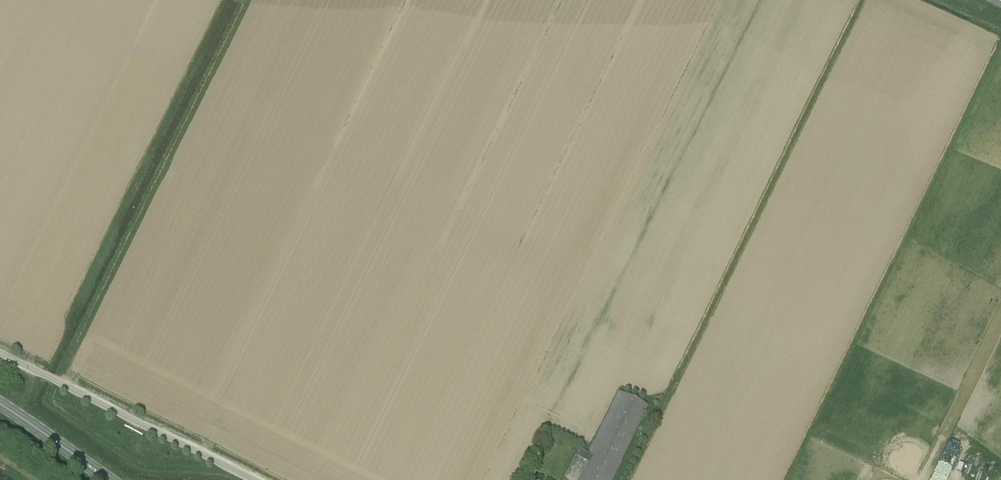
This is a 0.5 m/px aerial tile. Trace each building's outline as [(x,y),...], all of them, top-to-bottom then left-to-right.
[(649,406),(618,391),(588,453),(581,449),(577,457),(586,461),(585,464),(586,465),(579,479),(613,479),(649,406)]
